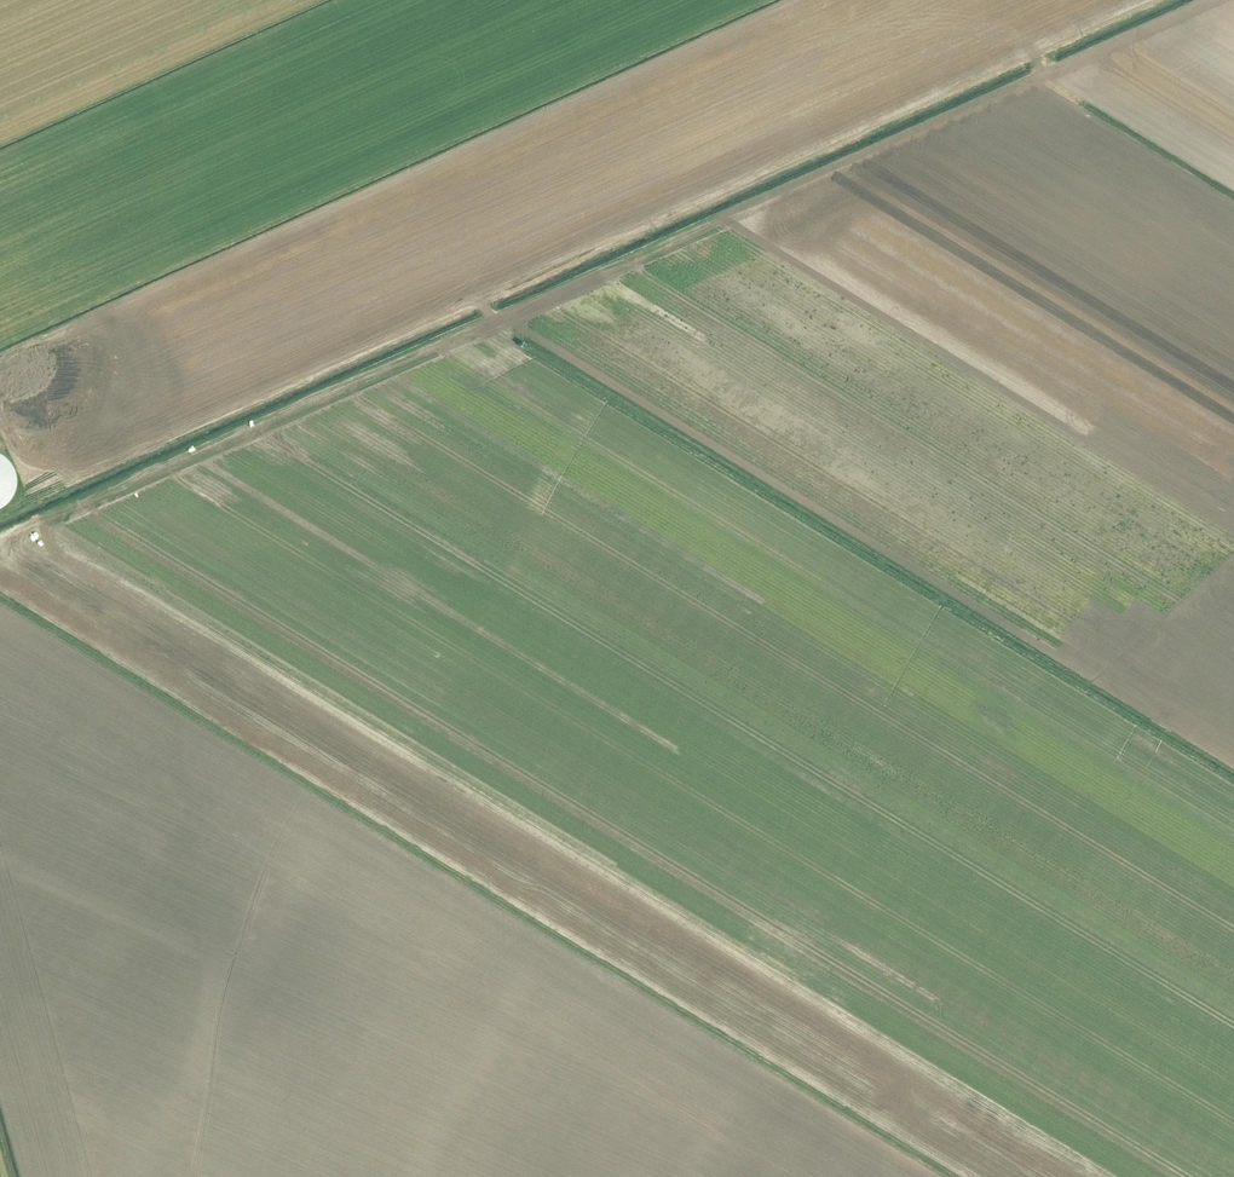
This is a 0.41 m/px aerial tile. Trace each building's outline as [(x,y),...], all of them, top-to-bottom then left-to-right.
[(1,509),(3,508),(6,506),(7,505),(9,503),(10,502),(11,500),(13,497),(14,495),(15,493),(15,491),(16,489),(16,487),(16,486),(17,484),(17,482),(17,481),(16,479),(16,476),(16,475),(15,474),(15,472),(14,470),(13,468),(12,467),(11,465),(9,463),(8,461),(6,460),(5,459),(3,457),(1,456),(0,456),(0,510),(1,509)]
